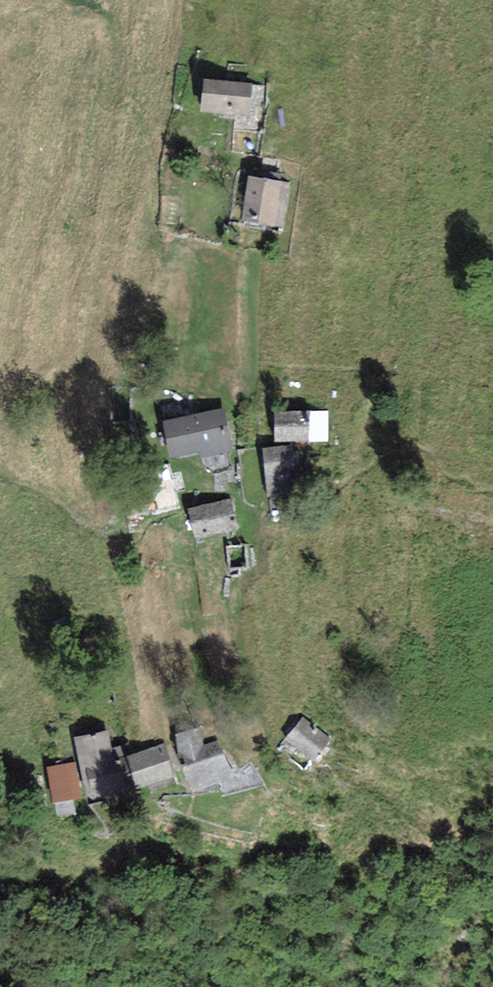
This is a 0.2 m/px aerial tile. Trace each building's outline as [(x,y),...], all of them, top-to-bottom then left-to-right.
[(253,83),(204,79),(201,112),(250,116),(253,83)] [(284,227),(290,183),(248,177),(242,221),(284,227)] [(223,409),(163,421),(170,457),(199,451),(201,458),(232,451),(223,409)] [(310,411),(274,412),(273,442),(308,442),(310,411)] [(328,412),(310,411),(308,442),(328,441),(328,412)] [(295,445),(262,448),(268,498),(300,494),(295,445)] [(189,509),(196,539),(236,529),(231,499),(189,509)] [(330,739),(302,717),(285,739),(313,761),(330,739)] [(201,726),(175,734),(179,758),(193,792),(236,776),(217,740),(203,746),(201,726)] [(109,730),(74,736),(88,803),(122,796),(121,792),(133,788),(120,746),(112,749),(109,730)] [(164,744),(127,756),(137,789),(175,776),(164,744)] [(75,760),(47,765),(53,802),(82,798),(75,760)]
